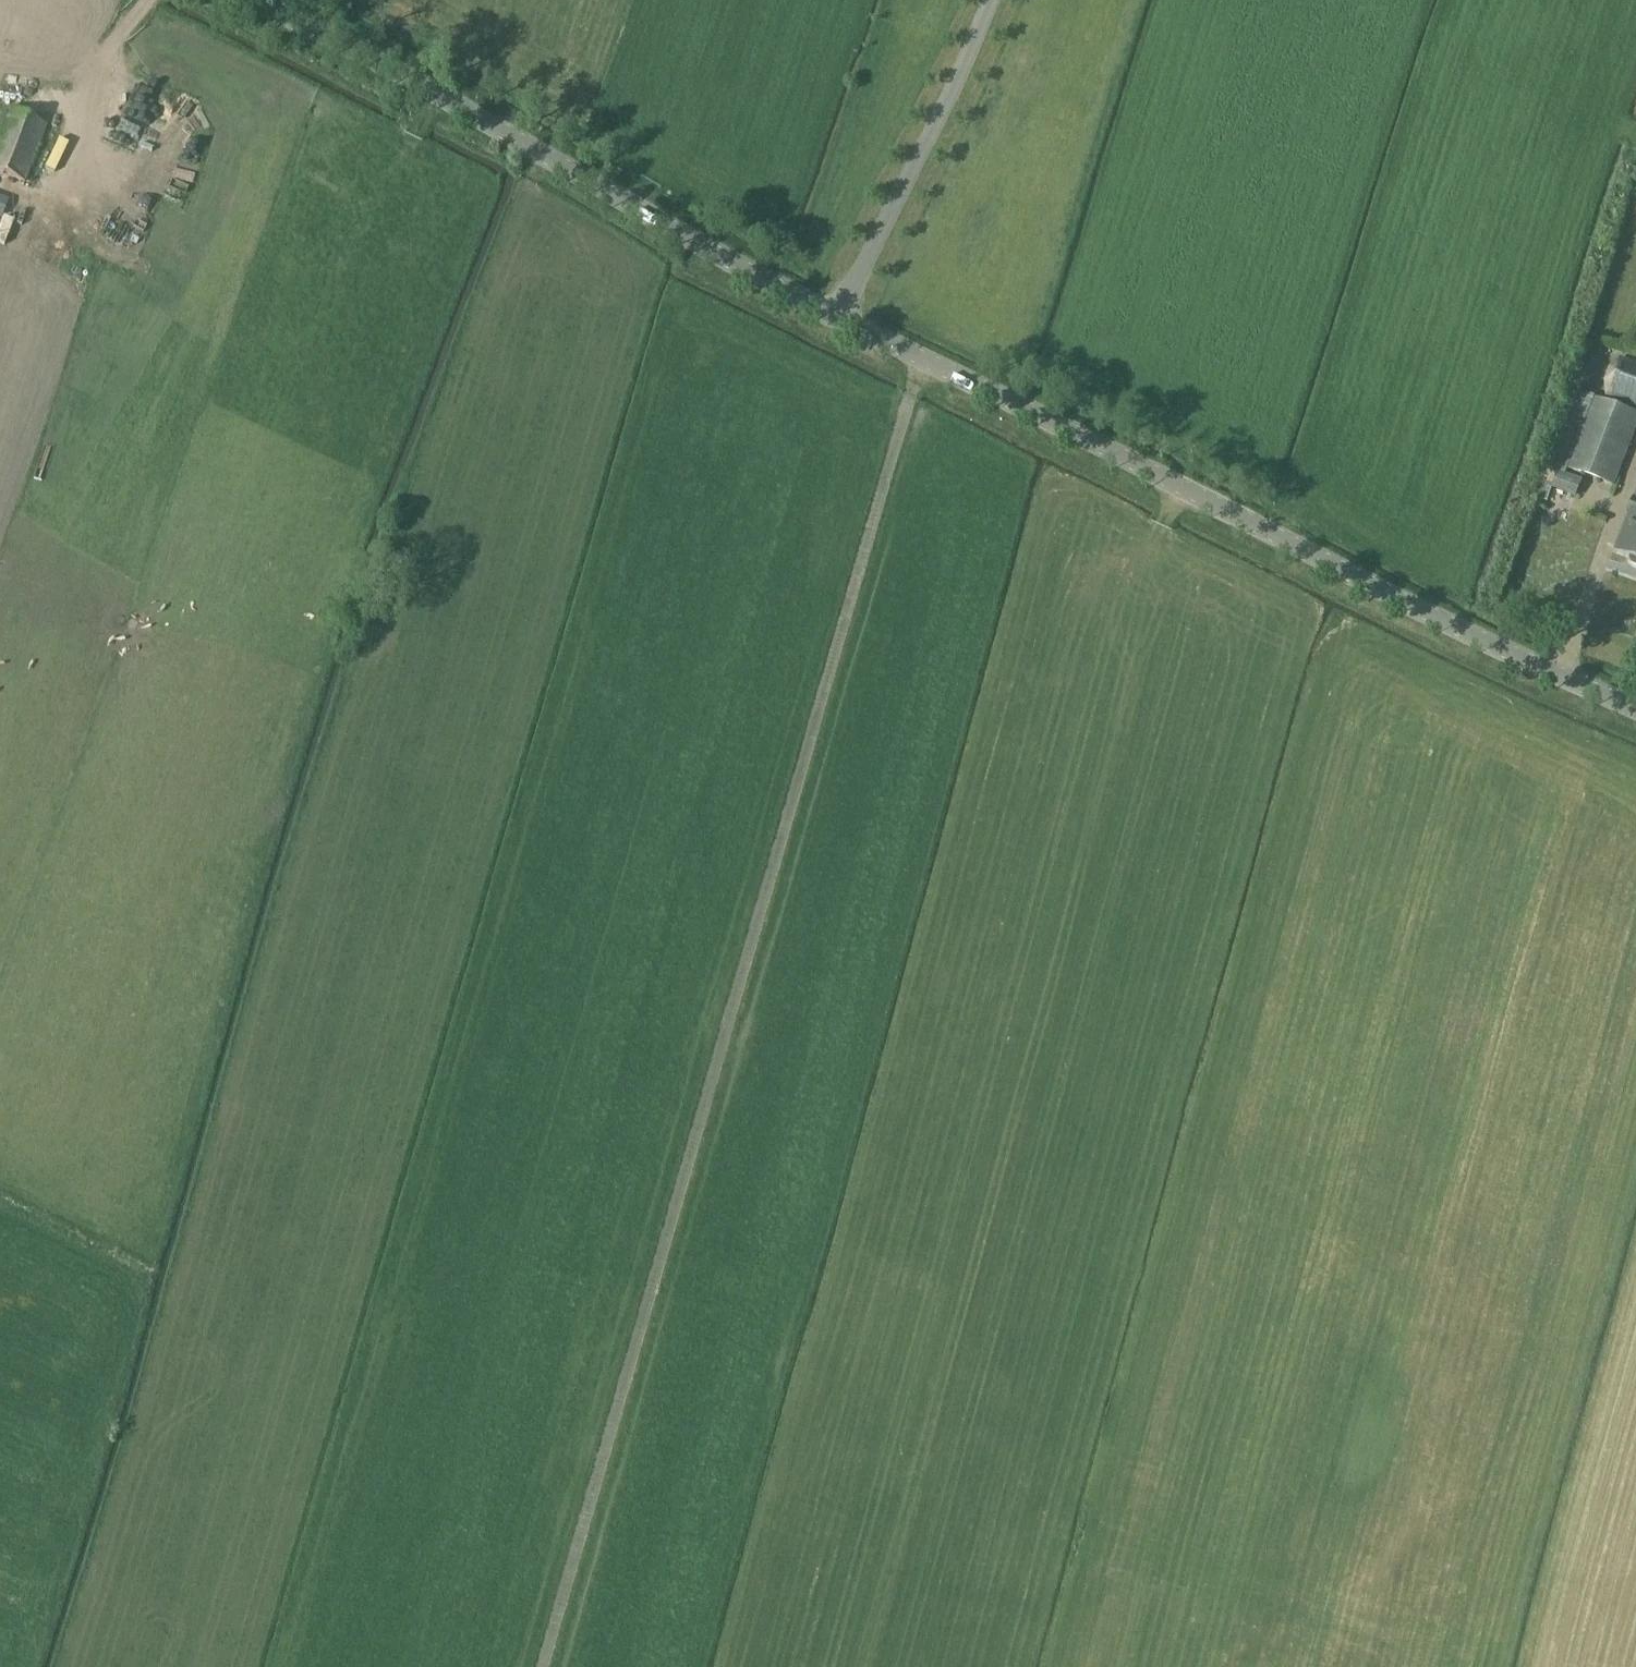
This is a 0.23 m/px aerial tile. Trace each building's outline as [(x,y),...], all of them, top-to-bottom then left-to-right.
[(12,111),(0,139),(0,171),(24,181),(48,126),(12,111)] [(1610,368),(1606,380),(1607,395),(1635,405),(1635,364),(1619,358),(1610,368)] [(1544,467),(1533,497),(1547,502),(1552,488),(1553,485),(1558,472),(1565,475),(1568,467),(1614,484),(1635,424),(1635,413),(1595,398),(1595,399),(1568,389),(1543,467),(1544,467)] [(1553,485),(1552,488),(1576,497),(1582,481),(1565,475),(1558,472),(1553,485)] [(1618,551),(1630,556),(1629,559),(1631,563),(1635,565),(1635,512),(1633,513),(1632,513),(1618,550),(1618,551)]
